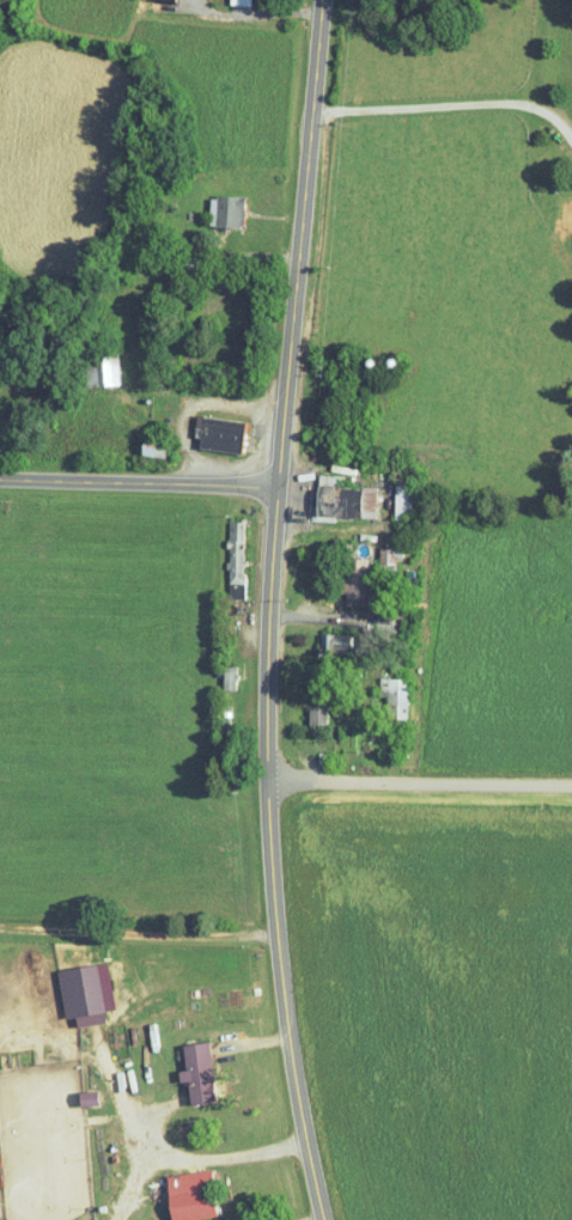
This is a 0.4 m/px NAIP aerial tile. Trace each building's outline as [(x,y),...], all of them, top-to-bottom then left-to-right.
[(245,197),(210,196),(209,227),(244,228),(245,197)] [(216,288),(230,288),(229,270),(216,271),(216,288)] [(120,385),(119,362),(87,364),(87,386),(120,385)] [(242,454),(247,423),(198,415),(195,436),(202,437),(200,447),(242,454)] [(341,475),(319,474),(318,516),(377,518),(378,488),(340,487),(341,475)] [(243,521),(227,522),(229,584),(245,583),(243,521)] [(346,606),(368,606),(367,558),(345,559),(346,580),(338,580),(338,594),(345,594),(346,606)] [(245,599),(244,584),(230,585),(230,599),(245,599)] [(352,663),(352,635),(321,635),(322,663),(352,663)] [(223,667),(224,690),(237,689),(237,667),(223,667)] [(407,720),(408,679),(379,679),(378,694),(390,694),(390,719),(407,720)] [(327,704),(312,705),(313,725),(328,725),(327,704)] [(58,970),(64,1020),(76,1019),(77,1027),(106,1024),(99,966),(58,970)] [(183,1046),(187,1071),(179,1072),(181,1084),(188,1083),(192,1106),(218,1102),(209,1042),(183,1046)] [(100,1107),(98,1091),(80,1093),(82,1109),(100,1107)] [(173,1219),(192,1219),(218,1216),(211,1170),(166,1177),(173,1219)]
